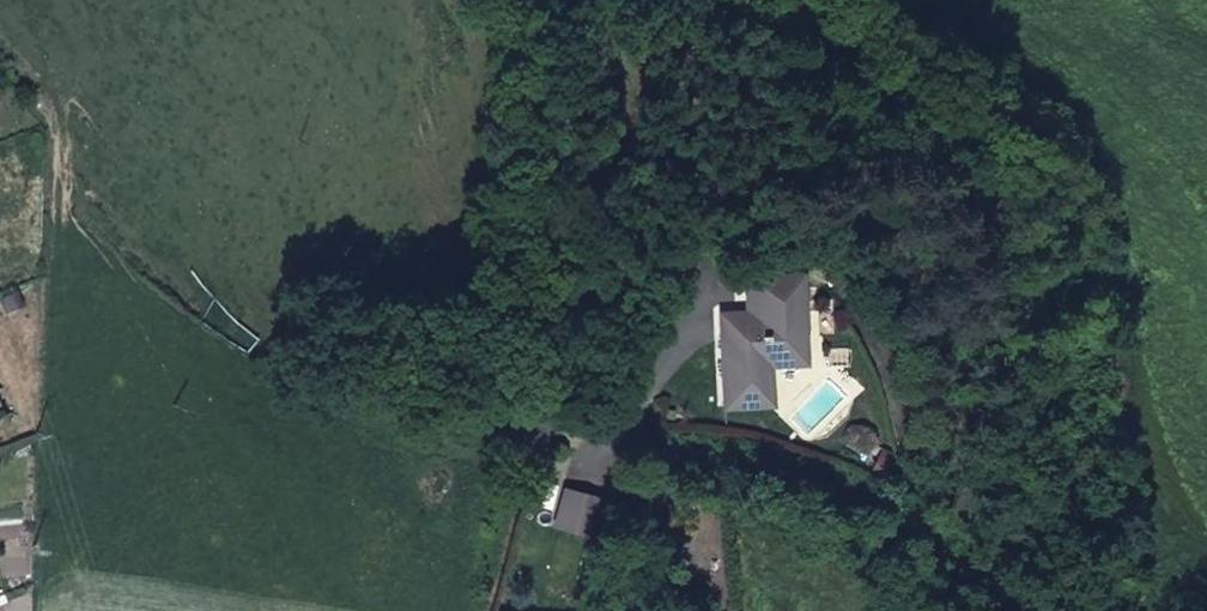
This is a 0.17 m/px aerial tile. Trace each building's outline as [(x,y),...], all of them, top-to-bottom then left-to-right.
[(721,408),(768,406),(771,405),(770,367),(804,364),(800,313),(798,274),(743,275),(745,310),(747,334),(718,335),(721,408)] [(718,335),(747,334),(745,310),(717,312),(718,335)]
